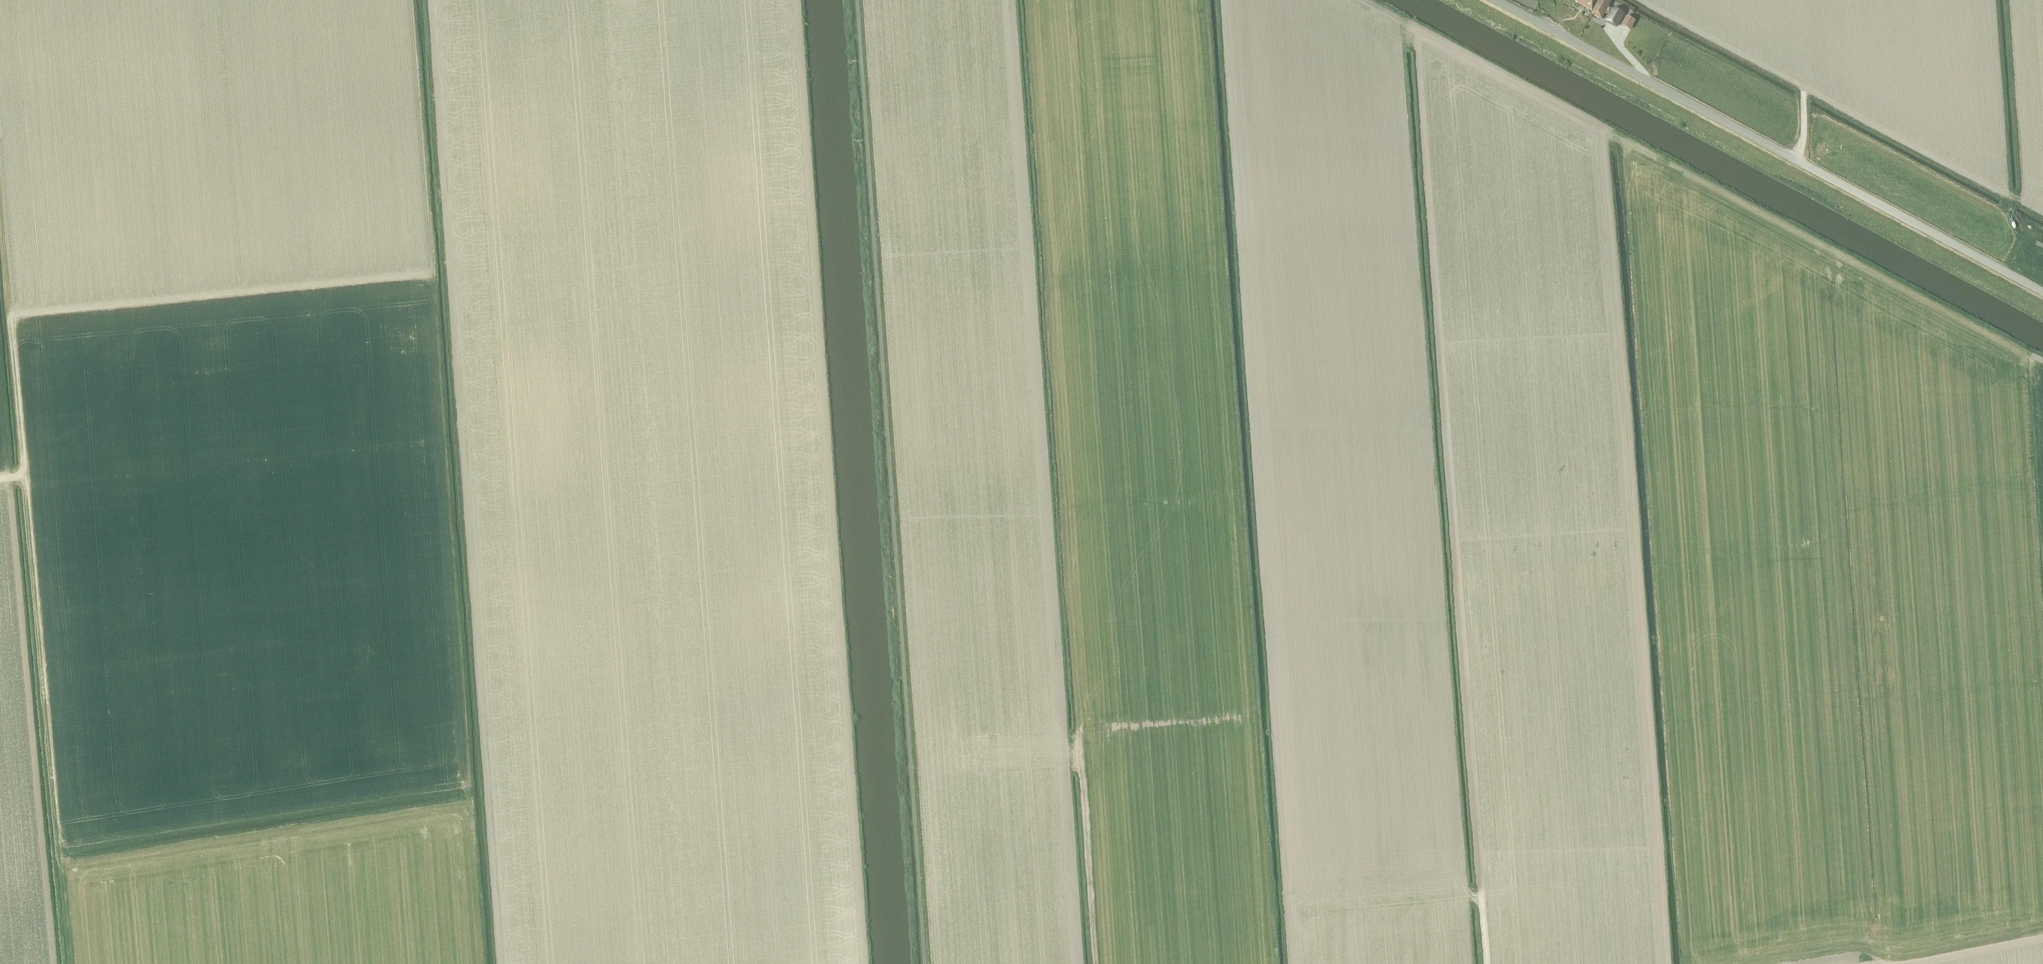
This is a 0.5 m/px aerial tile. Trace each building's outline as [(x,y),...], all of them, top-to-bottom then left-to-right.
[(1597,0),(1586,0),(1583,6),(1591,10),(1597,0)] [(1610,3),(1605,0),(1599,0),(1591,15),(1601,19),(1610,3)] [(1614,26),(1620,14),(1612,10),(1606,22),(1614,26)] [(1633,26),(1635,21),(1626,16),(1623,21),(1633,26)]
